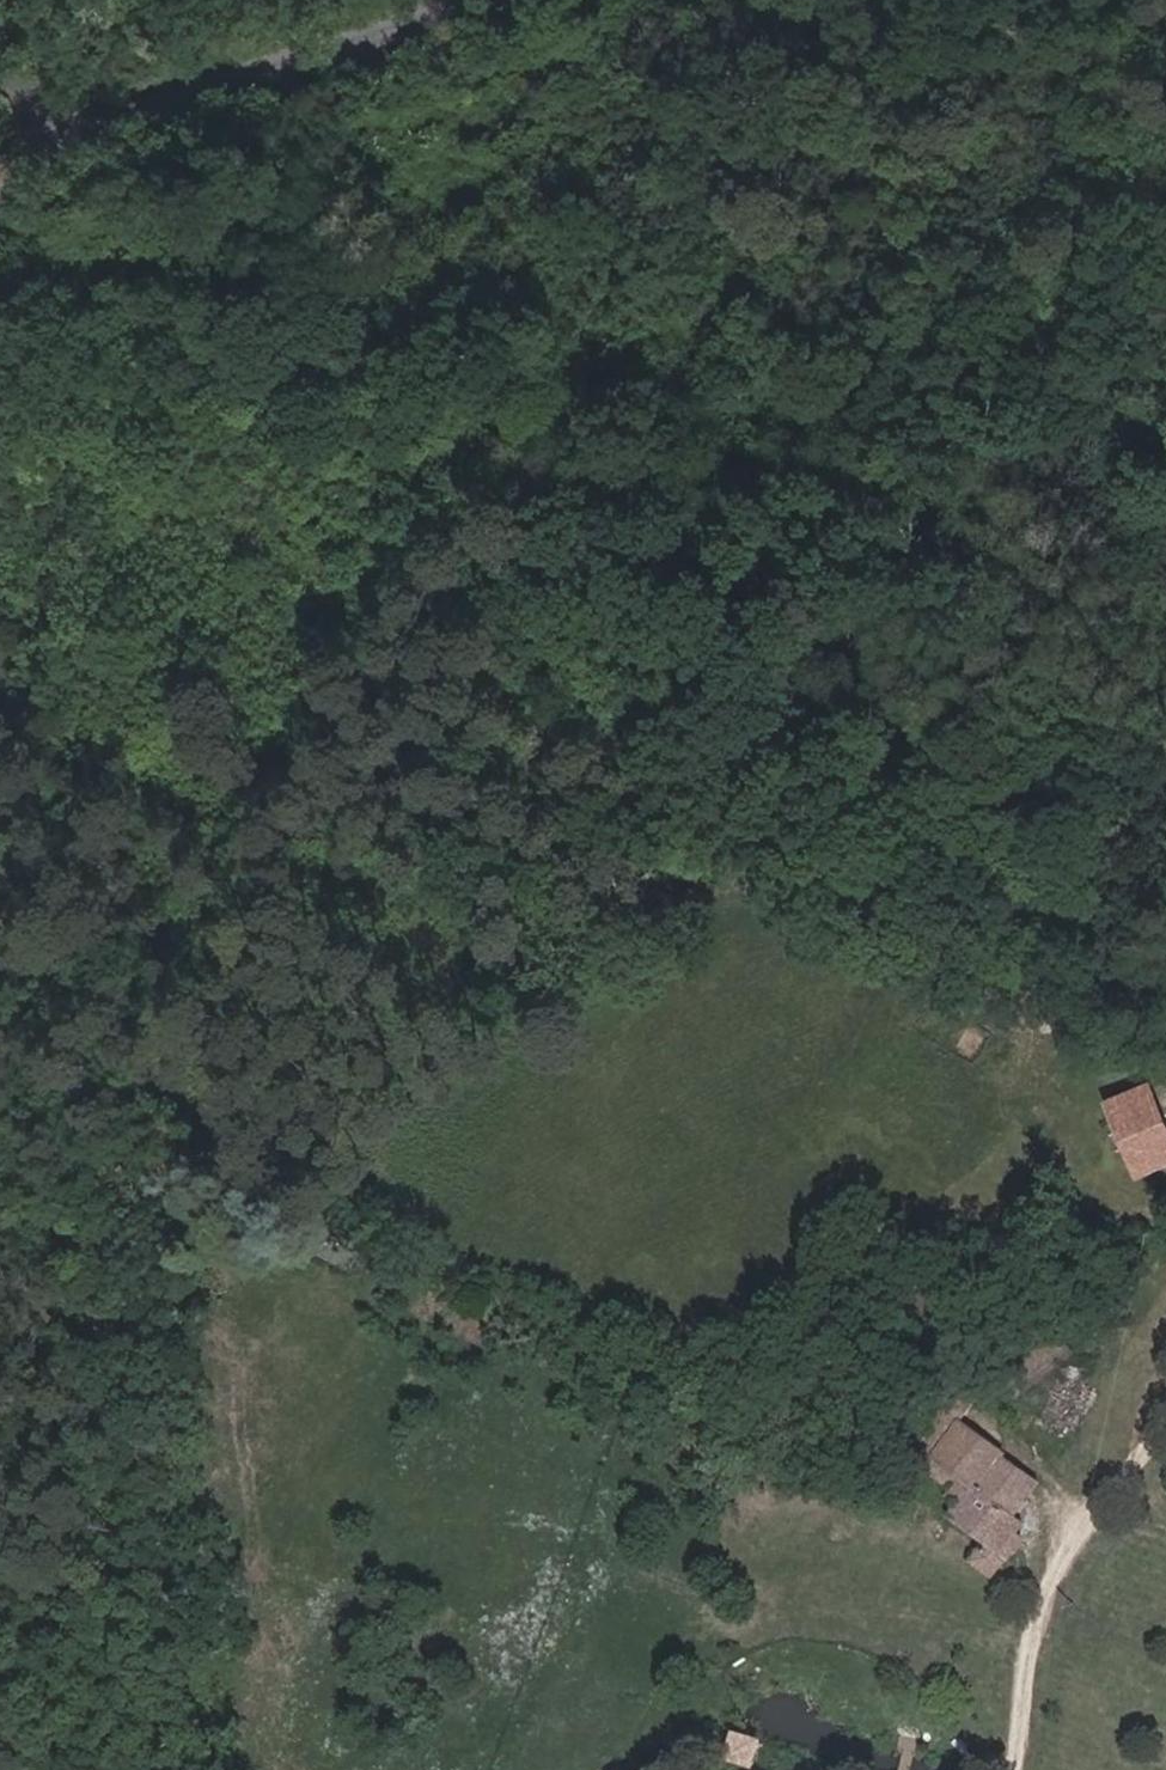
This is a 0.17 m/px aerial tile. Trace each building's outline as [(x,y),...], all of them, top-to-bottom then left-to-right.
[(1155,1082),(1115,1101),(1150,1173),(1165,1165),(1165,1104),(1155,1082)] [(1081,1355),(1066,1334),(1018,1369),(1033,1390),(1081,1355)] [(937,1459),(961,1423),(979,1398),(946,1375),(919,1414),(930,1421),(914,1443),(937,1459)] [(1043,1480),(961,1423),(937,1459),(932,1466),(962,1486),(967,1479),(979,1487),(959,1516),(988,1537),(973,1558),(999,1576),(1023,1541),(1017,1537),(1028,1521),(1019,1515),(1043,1480)]
